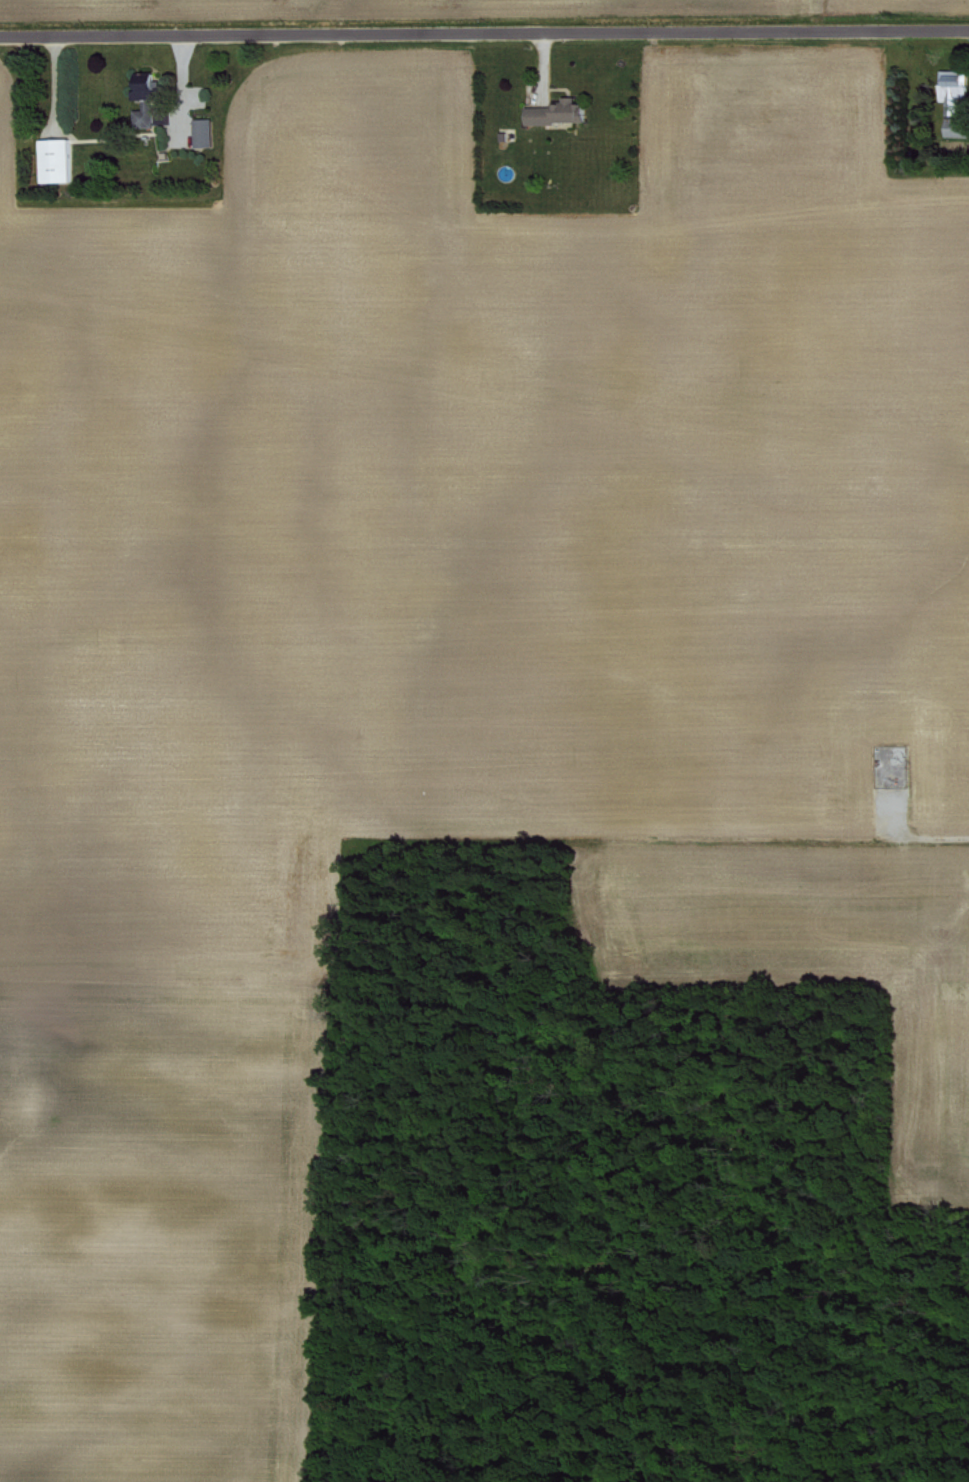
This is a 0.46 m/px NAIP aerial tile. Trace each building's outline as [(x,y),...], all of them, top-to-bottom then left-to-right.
[(944,98),(943,135),(959,135),(960,117),(954,117),(954,95),(964,95),(965,71),(939,70),(938,98),(944,98)] [(148,126),(147,83),(140,83),(140,77),(135,77),(135,81),(130,81),(130,98),(140,98),(140,109),(130,109),(131,126),(148,126)] [(522,106),(522,123),(581,122),(580,103),(569,103),(569,96),(559,96),(559,105),(522,106)] [(210,145),(209,117),(191,118),(191,146),(210,145)] [(68,138),(37,139),(38,182),(69,181),(68,138)]
